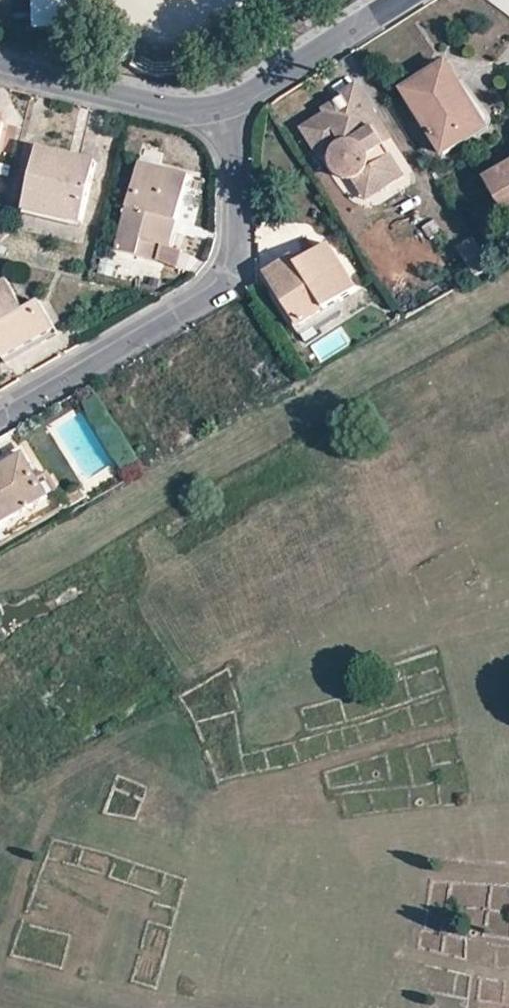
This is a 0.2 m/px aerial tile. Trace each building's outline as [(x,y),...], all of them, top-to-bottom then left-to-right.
[(101,22),(100,0),(34,0),(35,24),(101,22)] [(459,135),(482,120),(445,62),(401,91),(443,158),(465,144),(459,135)] [(393,143),(356,86),(340,96),(349,111),(341,116),(336,108),(323,117),(302,131),(321,161),(331,155),(333,157),(332,161),(332,166),(333,171),(334,174),(336,177),(339,179),(342,181),(346,183),(348,184),(350,184),(365,174),(378,194),(401,180),(402,179),(383,149),(393,143)] [(334,105),(321,114),(323,117),(336,108),(334,105)] [(459,135),(465,144),(488,129),(482,120),(459,135)] [(24,210),(79,224),(94,163),(39,149),(24,210)] [(159,178),(161,169),(138,164),(136,173),(159,178)] [(484,179),(508,223),(508,166),(484,179)] [(136,173),(121,235),(159,245),(161,246),(167,219),(175,221),(186,175),(161,169),(159,178),(136,173)] [(167,219),(161,246),(168,248),(175,221),(167,219)] [(159,245),(121,235),(117,250),(155,259),(159,245)] [(491,269),(470,237),(457,245),(477,277),(491,269)] [(298,327),(356,290),(328,247),(297,267),(270,284),(298,327)] [(270,284),(297,267),(291,258),(264,275),(270,284)] [(48,323),(38,305),(24,313),(6,281),(0,285),(0,350),(48,323)] [(52,329),(48,323),(0,350),(0,354),(2,358),(52,329)] [(25,488),(38,480),(24,456),(10,464),(13,470),(25,488)] [(13,470),(10,464),(0,470),(0,477),(13,470)] [(48,497),(38,480),(25,488),(13,470),(0,477),(0,525),(48,497)]
